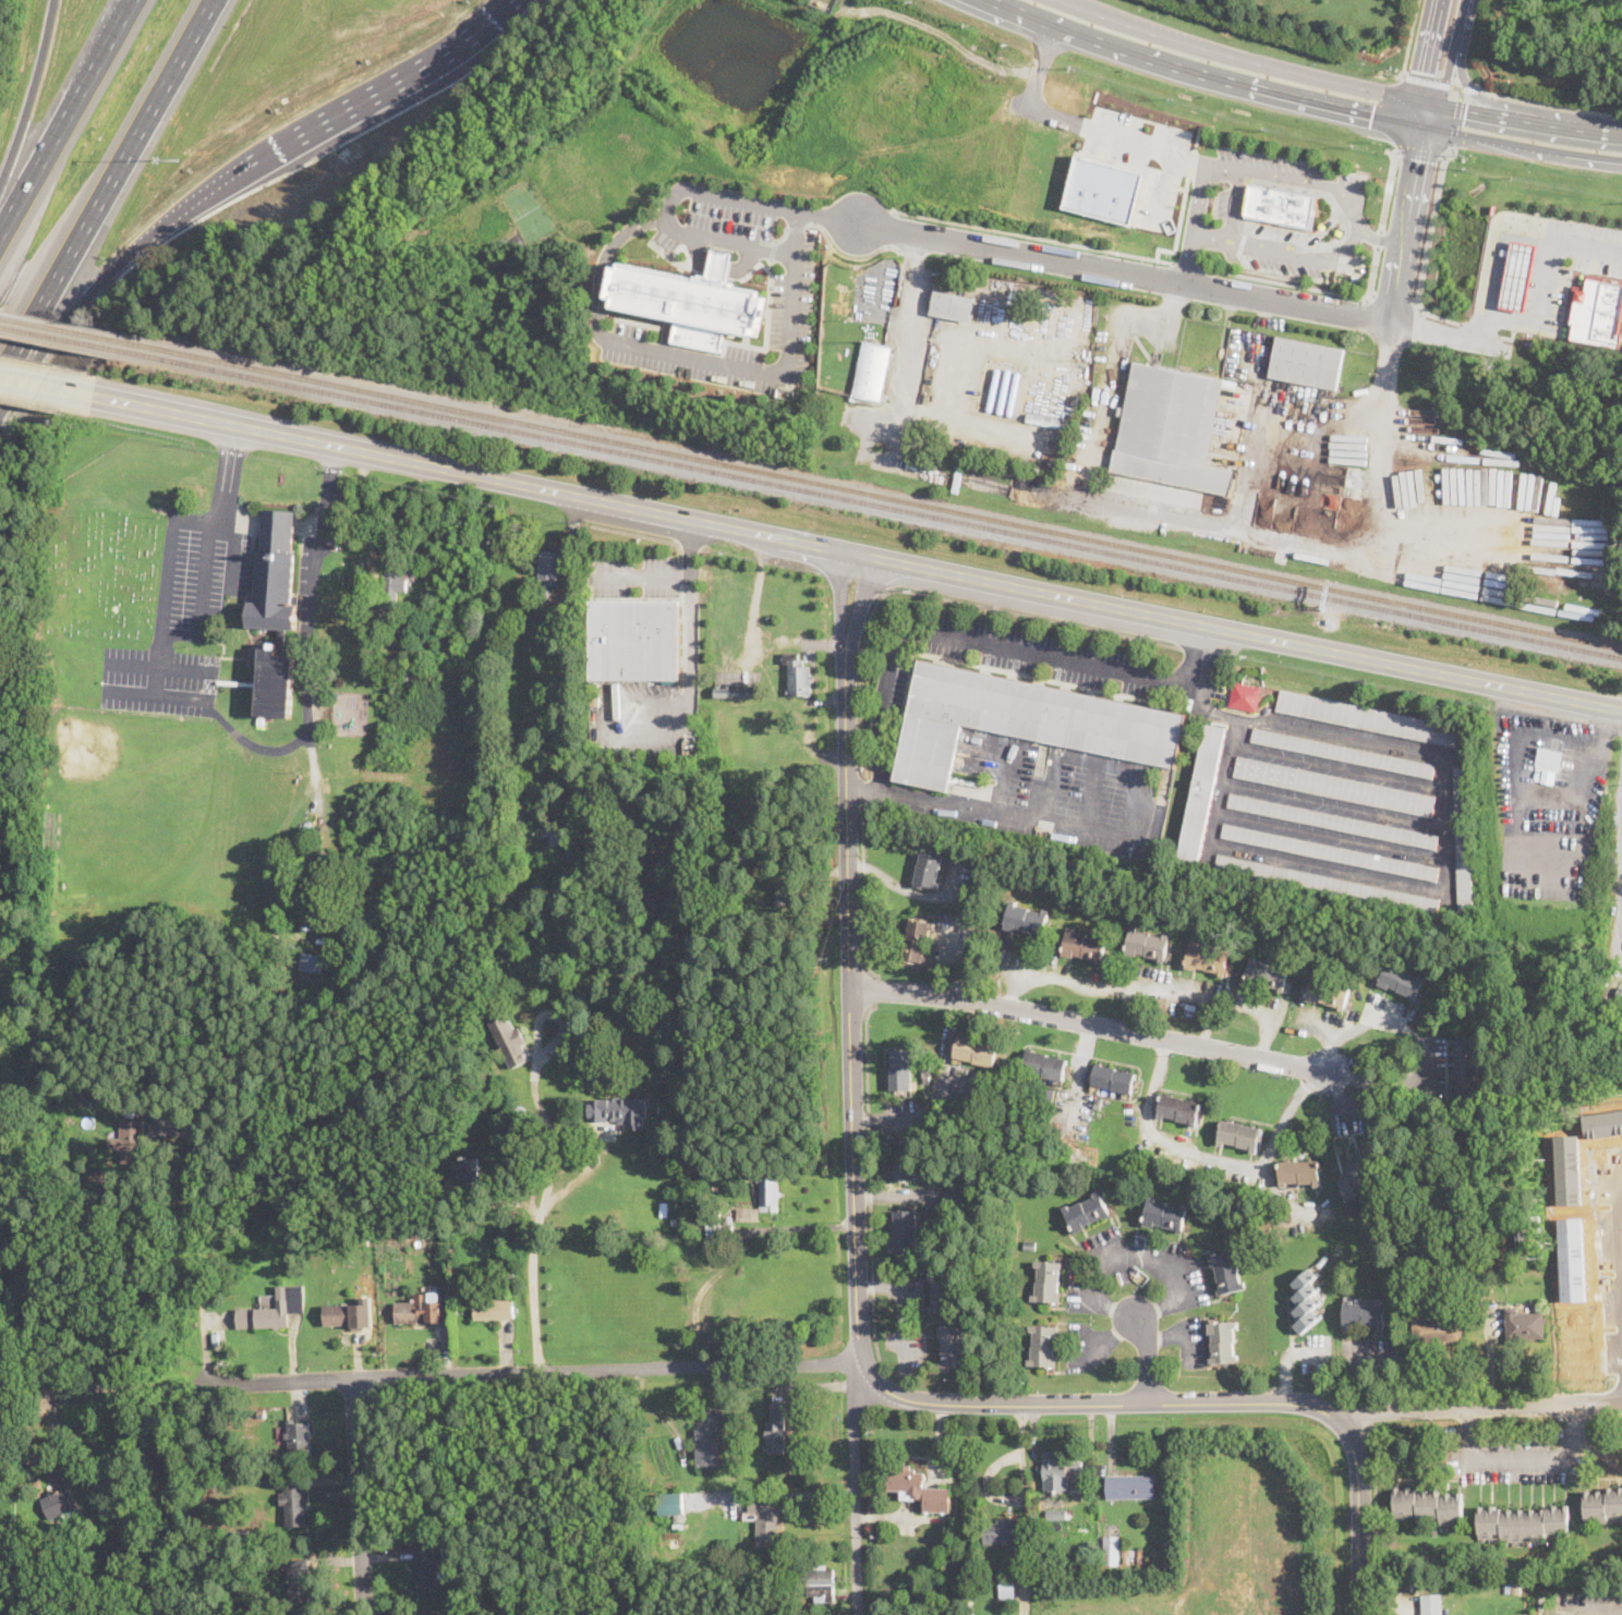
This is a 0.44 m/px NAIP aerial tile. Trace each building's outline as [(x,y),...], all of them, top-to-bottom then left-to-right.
[(1078,153),(1064,207),(1133,226),(1147,171),(1078,153)] [(1312,228),(1319,196),(1250,182),(1246,216),(1312,228)] [(1526,311),(1502,306),(1512,241),(1538,245),(1526,311)] [(624,260),(622,265),(616,263),(607,305),(675,319),(670,341),(722,352),(727,329),(759,336),(761,326),(766,327),(773,296),(766,295),(766,291),(741,286),(742,283),(729,280),(734,256),(716,252),(711,276),(706,275),(706,278),(624,260)] [(1360,275),(1358,286),(1348,284),(1349,281),(1352,281),(1354,274),(1360,275)] [(1587,276),(1585,286),(1573,283),(1571,300),(1574,300),(1571,320),(1573,321),(1571,338),(1620,347),(1621,335),(1621,282),(1587,276)] [(970,323),(931,315),(935,291),(976,299),(970,323)] [(1344,350),(1336,390),(1271,377),(1278,337),(1344,350)] [(887,394),(885,408),(851,400),(864,341),(892,348),(882,393),(887,394)] [(1224,380),(1208,465),(1235,471),(1226,515),(1200,510),(1203,490),(1110,472),(1114,449),(1116,449),(1123,416),(1117,415),(1118,406),(1125,408),(1134,362),(1224,380)] [(1438,424),(1439,409),(1409,408),(1409,423),(1438,424)] [(1069,422),(1068,430),(1028,422),(1030,412),(1069,422)] [(976,445),(975,452),(965,450),(967,442),(976,445)] [(300,508),(298,549),(301,549),(298,602),(303,603),(301,628),(290,628),(289,646),(300,646),(296,715),(263,713),(266,645),(266,641),(282,642),(283,626),(251,623),(252,598),(257,599),(261,547),(264,547),(267,506),(300,508)] [(564,548),(562,566),(559,564),(558,580),(556,580),(556,583),(541,582),(541,578),(538,578),(541,551),(543,551),(543,547),(564,548)] [(407,574),(406,592),(398,592),(397,608),(380,608),(380,599),(383,599),(384,578),(386,578),(387,573),(407,574)] [(545,600),(537,596),(540,593),(535,590),(540,583),(550,591),(545,600)] [(679,599),(591,600),(592,680),(679,679),(679,599)] [(390,640),(382,640),(382,631),(390,630),(390,640)] [(564,660),(556,660),(555,652),(564,652),(564,660)] [(800,654),(800,660),(803,659),(804,667),(810,667),(811,676),(814,676),(814,682),(811,682),(811,695),(790,695),(789,663),(785,663),(785,654),(800,654)] [(427,660),(426,672),(408,671),(409,660),(427,660)] [(1186,715),(1175,768),(961,725),(948,791),(894,780),(919,660),(1186,715)] [(337,676),(334,679),(328,679),(325,675),(326,670),(330,667),(334,668),(337,671),(337,676)] [(1262,689),(1257,712),(1230,706),(1234,683),(1262,689)] [(749,684),(749,687),(754,687),(754,696),(717,696),(717,687),(727,687),(726,684),(730,684),(730,687),(736,687),(736,684),(740,684),(740,687),(745,687),(745,684),(749,684)] [(1462,749),(1276,711),(1281,690),(1466,728),(1462,749)] [(1226,729),(1200,861),(1179,858),(1206,725),(1226,729)] [(1435,765),(1432,778),(1251,741),(1255,728),(1435,765)] [(1563,748),(1559,773),(1545,769),(1546,767),(1536,765),(1539,748),(1551,750),(1552,745),(1563,748)] [(1436,797),(1431,817),(1235,777),(1238,756),(1436,797)] [(1473,913),(1460,913),(1454,766),(1467,766),(1473,913)] [(1439,837),(1436,849),(1228,806),(1231,793),(1439,837)] [(515,845),(512,812),(520,812),(522,845),(515,845)] [(1439,867),(1437,882),(1222,838),(1225,824),(1439,867)] [(746,841),(742,846),(735,839),(738,835),(746,841)] [(948,849),(946,855),(943,854),(937,882),(940,883),(939,889),(915,884),(923,845),(948,849)] [(1440,899),(1437,913),(1215,867),(1219,854),(1440,899)] [(530,883),(520,884),(519,875),(529,874),(530,883)] [(301,883),(300,897),(292,897),(294,883),(301,883)] [(1007,896),(1004,907),(998,904),(1002,895),(1007,896)] [(1029,910),(1042,912),(1043,910),(1049,911),(1043,938),(1038,937),(1039,934),(1015,928),(1015,931),(1005,928),(1010,901),(1016,902),(1015,906),(1030,909),(1029,910)] [(935,924),(934,930),(931,930),(925,956),(928,957),(927,962),(903,958),(910,919),(935,924)] [(1150,935),(1163,937),(1164,934),(1170,935),(1164,962),(1159,961),(1160,958),(1137,954),(1137,956),(1126,954),(1130,926),(1137,927),(1137,931),(1150,933),(1150,935)] [(1010,948),(1009,927),(1002,927),(1003,931),(992,931),(993,949),(1010,948)] [(1087,936),(1099,938),(1100,935),(1107,936),(1102,964),(1097,963),(1097,960),(1075,955),(1074,958),(1063,956),(1069,927),(1075,928),(1074,933),(1087,935),(1087,936)] [(1210,949),(1223,951),(1224,948),(1230,949),(1224,977),(1220,976),(1221,972),(1197,968),(1197,971),(1186,969),(1191,940),(1197,942),(1197,945),(1210,947),(1210,949)] [(325,957),(323,974),(299,971),(301,954),(325,957)] [(1270,964),(1283,967),(1284,964),(1290,966),(1284,993),(1280,992),(1280,988),(1257,983),(1257,986),(1245,984),(1250,956),(1257,957),(1256,960),(1270,963),(1270,964)] [(1393,966),(1418,976),(1419,974),(1426,976),(1414,1001),(1409,1000),(1412,996),(1390,986),(1389,989),(1378,985),(1390,959),(1395,961),(1393,966)] [(1318,980),(1343,986),(1344,983),(1352,985),(1344,1012),(1340,1010),(1341,1007),(1318,1000),(1317,1004),(1307,1001),(1314,973),(1319,975),(1318,980)] [(1610,998),(1606,1006),(1598,1001),(1602,994),(1610,998)] [(509,1012),(517,1027),(520,1025),(529,1042),(523,1044),(531,1059),(511,1068),(506,1055),(498,1059),(494,1049),(501,1046),(489,1022),(509,1012)] [(997,1046),(994,1067),(975,1062),(975,1060),(955,1057),(959,1036),(979,1041),(978,1043),(997,1046)] [(912,1091),(891,1092),(891,1070),(893,1070),(892,1051),(912,1049),(913,1069),(912,1069),(912,1091)] [(1064,1081),(1043,1077),(1044,1076),(1024,1071),(1028,1051),(1048,1055),(1048,1056),(1067,1060),(1064,1081)] [(1131,1094),(1112,1091),(1112,1089),(1092,1085),(1097,1064),(1116,1068),(1116,1069),(1136,1073),(1131,1094)] [(1055,1091),(1053,1102),(1046,1101),(1048,1090),(1055,1091)] [(1201,1103),(1196,1128),(1189,1126),(1190,1124),(1164,1117),(1163,1120),(1158,1119),(1163,1094),(1201,1103)] [(646,1097),(646,1118),(608,1118),(609,1097),(646,1097)] [(1100,1109),(1093,1108),(1096,1097),(1102,1100),(1100,1109)] [(573,1101),(572,1113),(554,1112),(554,1101),(573,1101)] [(135,1119),(136,1134),(142,1134),(144,1162),(128,1163),(126,1151),(104,1152),(102,1139),(122,1137),(121,1120),(135,1119)] [(1262,1129),(1257,1153),(1250,1152),(1251,1149),(1225,1142),(1224,1145),(1219,1144),(1223,1120),(1262,1129)] [(915,1179),(893,1180),(892,1140),(913,1139),(915,1179)] [(482,1183),(453,1185),(452,1161),(481,1159),(482,1183)] [(1320,1186),(1315,1187),(1315,1182),(1286,1183),(1286,1186),(1282,1187),(1281,1163),(1319,1162),(1320,1186)] [(779,1166),(779,1212),(762,1212),(761,1178),(742,1179),(742,1167),(779,1166)] [(691,1168),(690,1178),(679,1177),(680,1167),(691,1168)] [(107,1191),(86,1192),(85,1173),(106,1171),(107,1191)] [(84,1189),(75,1189),(74,1175),(83,1175),(84,1189)] [(1099,1192),(1112,1216),(1107,1218),(1105,1215),(1085,1226),(1086,1228),(1076,1234),(1063,1209),(1068,1205),(1069,1209),(1082,1202),(1082,1203),(1094,1197),(1093,1194),(1099,1192)] [(1167,1205),(1181,1209),(1182,1205),(1188,1206),(1183,1234),(1177,1232),(1177,1229),(1154,1224),(1154,1227),(1143,1225),(1150,1197),(1154,1198),(1154,1202),(1167,1204),(1167,1205)] [(436,1216),(424,1216),(424,1206),(436,1206),(436,1216)] [(759,1209),(758,1222),(737,1221),(738,1209),(759,1209)] [(917,1251),(895,1252),(894,1232),(896,1232),(896,1212),(917,1211),(918,1231),(916,1231),(917,1251)] [(733,1217),(733,1240),(706,1239),(706,1224),(726,1225),(726,1217),(733,1217)] [(1036,1240),(1036,1250),(1024,1250),(1025,1239),(1036,1240)] [(1236,1255),(1239,1270),(1237,1270),(1242,1284),(1245,1283),(1247,1288),(1219,1296),(1218,1290),(1222,1290),(1215,1266),(1213,1267),(1210,1258),(1237,1250),(1239,1255),(1236,1255)] [(1063,1268),(1061,1268),(1060,1292),(1062,1292),(1061,1302),(1032,1301),(1033,1296),(1037,1296),(1038,1282),(1039,1282),(1039,1268),(1036,1267),(1036,1261),(1064,1263),(1063,1268)] [(1320,1319),(1302,1334),(1295,1326),(1302,1320),(1294,1311),(1300,1306),(1293,1298),(1300,1291),(1293,1284),(1311,1268),(1317,1276),(1310,1282),(1318,1291),(1311,1297),(1319,1304),(1312,1310),(1320,1319)] [(931,1312),(952,1312),(951,1270),(930,1270),(931,1312)] [(513,1282),(505,1283),(504,1272),(512,1271),(513,1282)] [(288,1285),(288,1314),(289,1327),(235,1327),(235,1309),(277,1308),(276,1286),(288,1285)] [(504,1292),(504,1298),(512,1298),(513,1319),(474,1321),(473,1300),(494,1299),(494,1292),(504,1292)] [(428,1302),(441,1302),(443,1320),(434,1321),(434,1323),(397,1324),(396,1303),(417,1302),(417,1297),(427,1297),(428,1302)] [(1383,1332),(1378,1331),(1378,1326),(1349,1325),(1349,1328),(1343,1328),(1345,1303),(1384,1306),(1383,1332)] [(326,1325),(325,1308),(360,1307),(361,1324),(326,1325)] [(1517,1309),(1517,1315),(1542,1313),(1545,1338),(1517,1340),(1517,1344),(1509,1345),(1506,1317),(1493,1322),(1489,1312),(1501,1309),(1517,1309)] [(1413,1343),(1412,1320),(1462,1317),(1463,1340),(1413,1343)] [(1234,1332),(1235,1343),(1234,1343),(1234,1357),(1237,1357),(1237,1362),(1211,1363),(1211,1358),(1213,1358),(1213,1334),(1210,1334),(1209,1324),(1237,1322),(1238,1331),(1234,1332)] [(1058,1333),(1054,1333),(1054,1356),(1056,1356),(1056,1367),(1028,1367),(1028,1361),(1031,1361),(1032,1346),(1033,1346),(1034,1333),(1030,1333),(1030,1326),(1058,1327),(1058,1333)] [(965,1327),(965,1361),(967,1361),(967,1368),(940,1368),(940,1362),(943,1362),(942,1338),(940,1338),(939,1327),(965,1327)] [(785,1454),(767,1455),(766,1422),(772,1421),(772,1402),(784,1402),(786,1447),(784,1447),(785,1454)] [(294,1424),(311,1423),(312,1456),(289,1457),(288,1441),(285,1441),(285,1433),(288,1433),(287,1420),(294,1419),(294,1424)] [(719,1467),(697,1467),(695,1430),(719,1429),(719,1467)] [(56,1445),(55,1448),(58,1448),(57,1462),(40,1462),(41,1447),(50,1447),(50,1445),(56,1445)] [(1057,1452),(1057,1462),(1081,1461),(1081,1464),(1084,1464),(1084,1472),(1082,1472),(1082,1473),(1079,1473),(1079,1474),(1076,1474),(1076,1473),(1067,1473),(1067,1492),(1044,1492),(1043,1452),(1057,1452)] [(911,1466),(911,1469),(916,1470),(916,1472),(924,1472),(924,1487),(951,1489),(949,1513),(924,1511),(924,1494),(923,1494),(923,1499),(916,1498),(916,1501),(900,1501),(901,1491),(888,1491),(889,1469),(899,1469),(899,1466),(911,1466)] [(1154,1497),(1107,1498),(1106,1476),(1154,1476),(1154,1497)] [(1400,1486),(1400,1490),(1404,1490),(1404,1487),(1412,1487),(1412,1490),(1417,1490),(1417,1493),(1424,1493),(1424,1491),(1428,1491),(1428,1493),(1433,1493),(1433,1491),(1440,1491),(1440,1496),(1445,1496),(1444,1493),(1452,1493),(1452,1496),(1456,1496),(1456,1493),(1462,1493),(1462,1521),(1440,1522),(1440,1519),(1417,1519),(1417,1516),(1394,1516),(1393,1486),(1400,1486)] [(304,1487),(305,1527),(287,1527),(286,1505),(280,1505),(280,1493),(285,1493),(285,1489),(304,1487)] [(1618,1487),(1621,1487),(1621,1515),(1608,1516),(1609,1519),(1586,1519),(1586,1492),(1590,1492),(1590,1494),(1596,1494),(1596,1491),(1601,1491),(1602,1494),(1607,1494),(1607,1487),(1612,1487),(1613,1490),(1618,1490),(1618,1487)] [(74,1509),(51,1520),(41,1499),(65,1490),(74,1509)] [(680,1497),(681,1514),(685,1514),(686,1522),(676,1522),(676,1525),(670,1525),(670,1515),(667,1515),(667,1498),(680,1497)] [(780,1503),(779,1549),(755,1547),(756,1520),(742,1520),(743,1513),(749,1513),(749,1503),(780,1503)] [(1558,1505),(1558,1508),(1563,1508),(1563,1506),(1570,1506),(1570,1534),(1546,1534),(1546,1538),(1501,1539),(1501,1534),(1479,1534),(1479,1507),(1485,1507),(1485,1509),(1488,1509),(1488,1507),(1496,1507),(1496,1509),(1501,1509),(1501,1513),(1506,1513),(1506,1510),(1513,1509),(1513,1513),(1518,1513),(1518,1509),(1524,1509),(1524,1511),(1529,1511),(1529,1509),(1536,1509),(1536,1511),(1540,1511),(1540,1508),(1551,1508),(1551,1505),(1558,1505)] [(1066,1510),(1066,1526),(1051,1526),(1051,1520),(1048,1520),(1048,1510),(1066,1510)] [(1045,1525),(1033,1526),(1033,1511),(1045,1511),(1045,1525)] [(1001,1544),(984,1545),(983,1523),(997,1523),(997,1520),(1020,1519),(1021,1540),(1001,1541),(1001,1544)] [(657,1543),(649,1544),(646,1530),(656,1529),(657,1543)] [(1124,1540),(1124,1547),(1118,1547),(1118,1565),(1103,1565),(1104,1537),(1118,1537),(1118,1540),(1124,1540)] [(1091,1549),(1091,1550),(1094,1550),(1096,1564),(1087,1564),(1086,1551),(1089,1550),(1089,1549),(1091,1549)] [(436,1569),(437,1587),(417,1588),(416,1571),(414,1571),(413,1568),(416,1567),(415,1551),(443,1550),(444,1569),(436,1569)] [(1135,1551),(1135,1557),(1128,1557),(1128,1564),(1123,1564),(1123,1551),(1135,1551)] [(242,1570),(232,1570),(232,1559),(241,1558),(242,1570)] [(308,1601),(289,1601),(288,1561),(307,1561),(308,1601)] [(826,1565),(826,1569),(834,1568),(835,1586),(834,1586),(834,1602),(827,1602),(827,1595),(809,1595),(808,1569),(815,1569),(814,1565),(826,1565)] [(1014,1579),(1014,1590),(1000,1590),(1000,1579),(1014,1579)] [(1522,1583),(1521,1594),(1504,1592),(1505,1582),(1522,1583)] [(835,1600),(834,1587),(848,1587),(848,1600),(835,1600)] [(1442,1595),(1443,1614),(1422,1614),(1421,1595),(1442,1595)]
